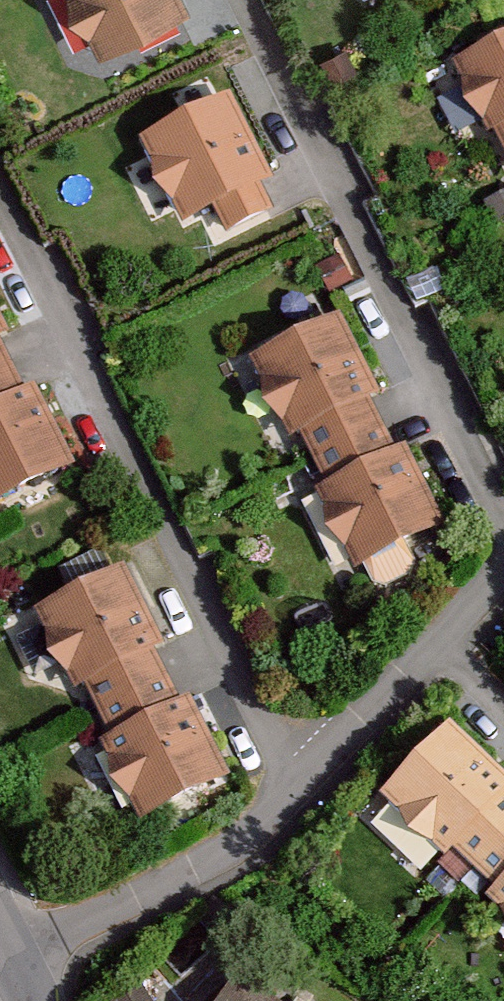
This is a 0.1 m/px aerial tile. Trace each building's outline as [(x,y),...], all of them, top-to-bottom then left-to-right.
[(103,69),(190,23),(178,0),(66,0),(103,69)] [(503,184),(503,58),(455,82),(503,184)] [(146,166),(180,241),(210,227),(223,255),(270,233),(223,131),(146,166)] [(337,335),(250,382),(288,455),(300,449),(328,501),(316,507),(359,588),(447,541),(405,463),(391,470),(362,415),(376,407),(337,335)] [(75,481),(33,402),(19,410),(0,375),(0,520),(75,481)] [(114,571),(26,617),(65,690),(77,684),(104,737),(93,743),(136,823),(223,777),(182,698),(168,706),(138,650),(152,643),(114,571)] [(384,817),(503,924),(503,790),(451,742),(384,817)] [(124,996),(126,1000),(155,1000),(149,986),(124,996)] [(225,1000),(249,1000),(232,990),(225,1000)]
